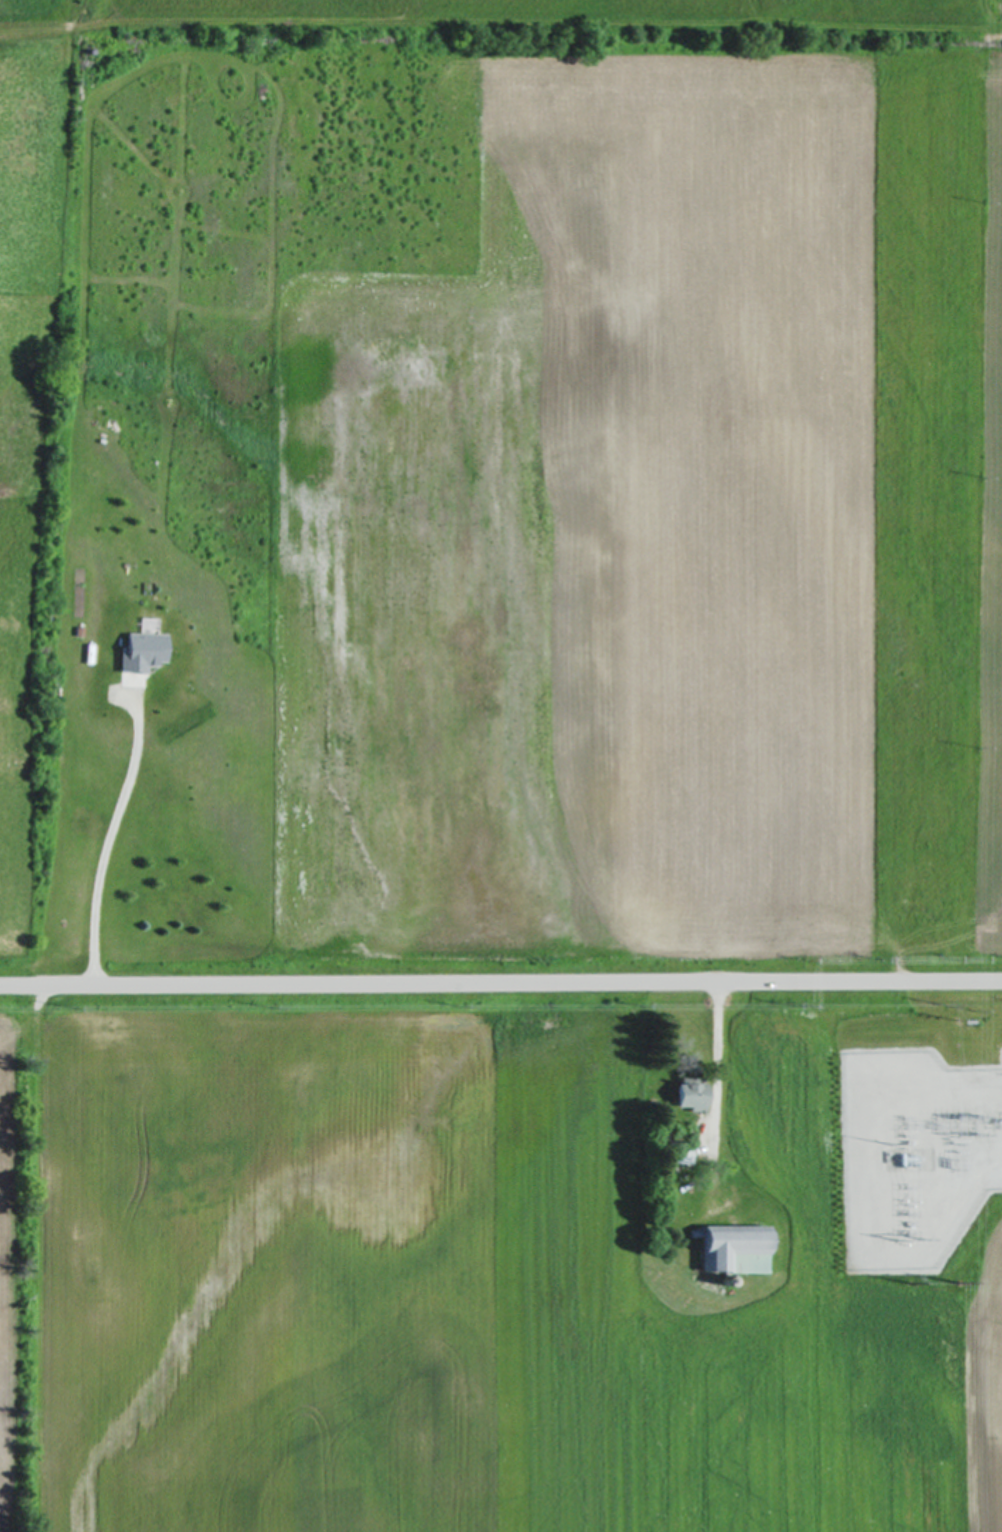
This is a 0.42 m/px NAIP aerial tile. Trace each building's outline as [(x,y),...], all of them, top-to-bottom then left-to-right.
[(675,1084),(674,1109),(703,1109),(704,1085),(675,1084)] [(692,1164),(692,1143),(665,1143),(665,1164),(692,1164)] [(701,1227),(700,1273),(767,1273),(767,1227),(701,1227)]
